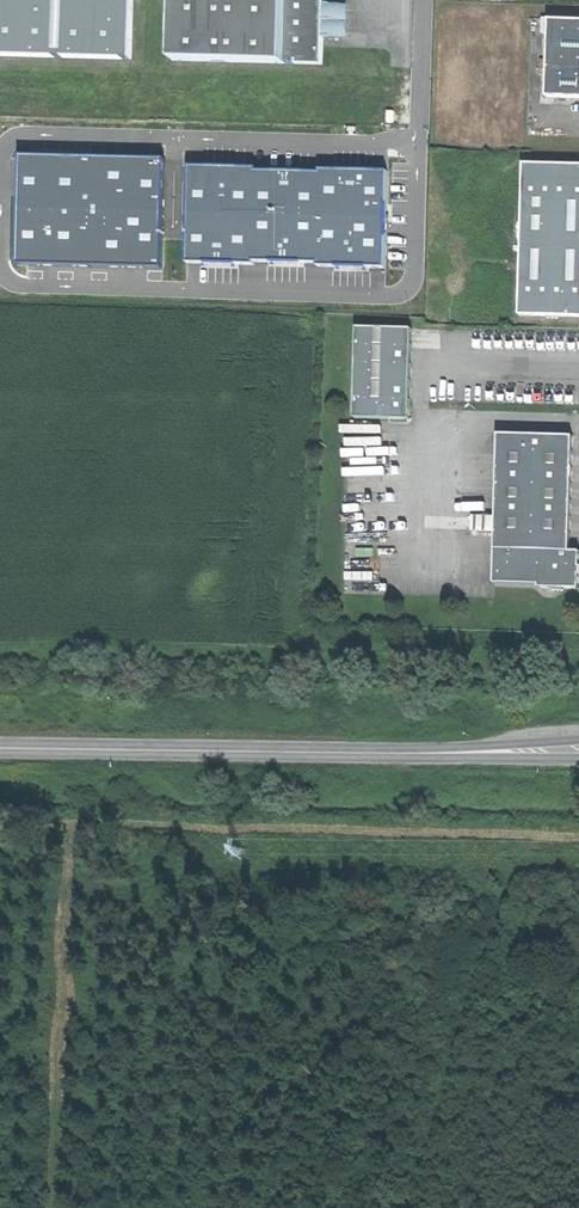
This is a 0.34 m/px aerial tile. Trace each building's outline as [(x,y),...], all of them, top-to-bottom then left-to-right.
[(129,59),(131,0),(0,0),(0,56),(129,59)] [(322,63),(322,47),(322,39),(323,5),(323,0),(174,0),(172,60),(322,63)] [(348,6),(323,5),(322,39),(346,39),(348,6)] [(550,19),(547,97),(578,98),(578,20),(550,19)] [(167,160),(22,156),(20,264),(164,268),(167,160)] [(524,163),(520,315),(578,317),(578,165),(524,163)] [(390,174),(192,169),(190,264),(387,269),(390,174)] [(357,326),(354,417),(410,419),(413,328),(357,326)] [(494,583),(538,585),(538,587),(578,588),(578,576),(578,552),(578,551),(570,550),(572,503),(574,437),(500,434),(494,583)]
